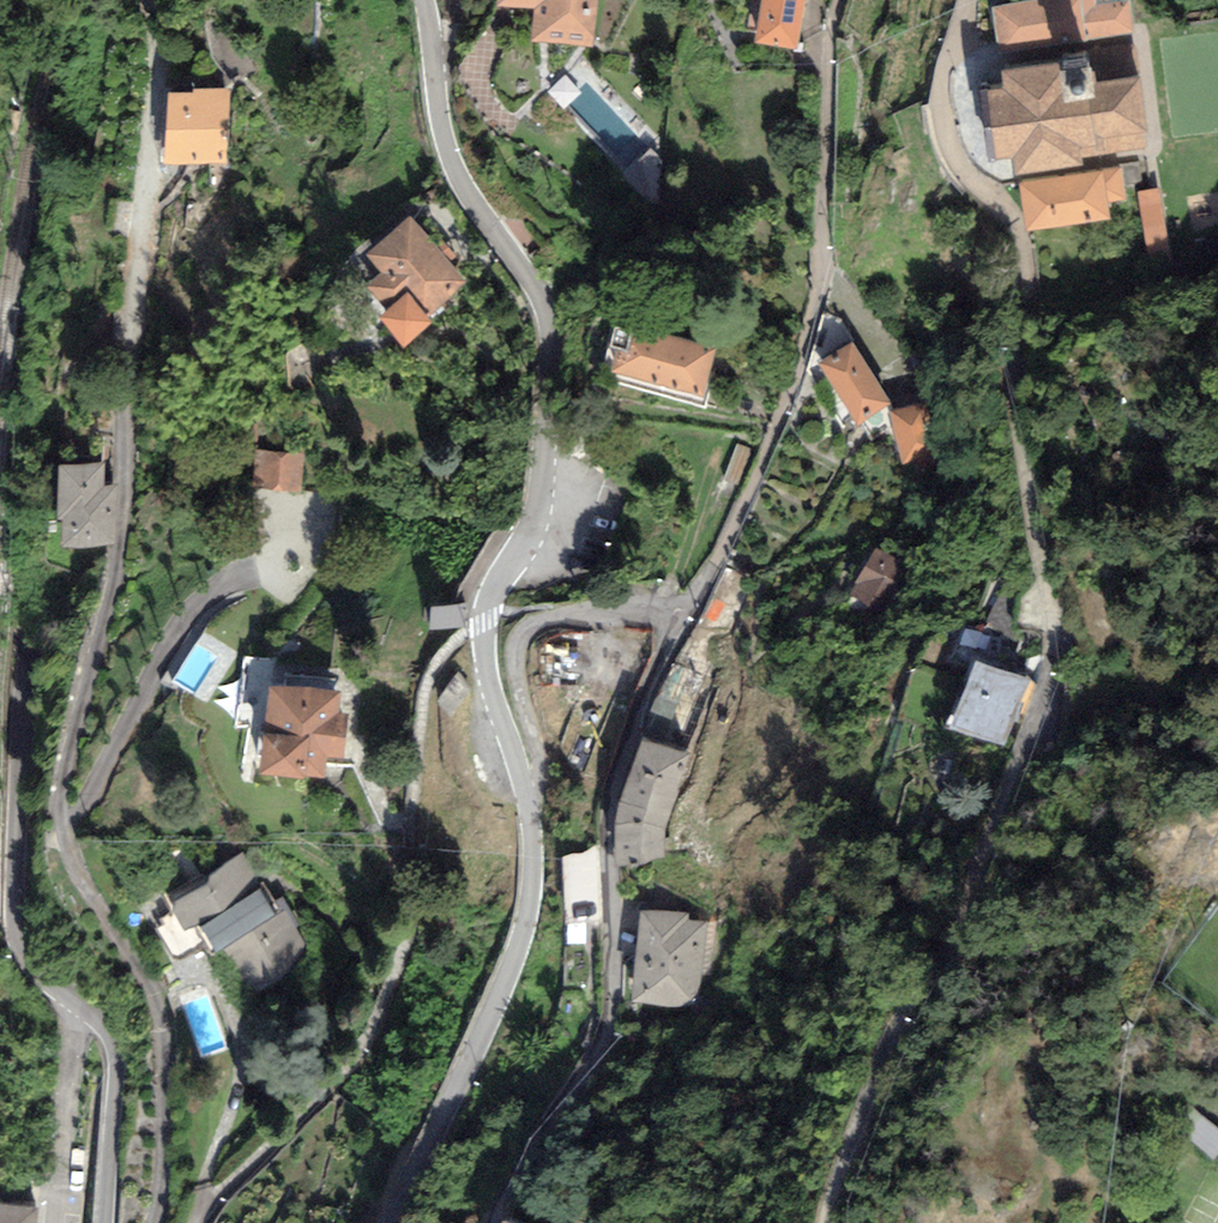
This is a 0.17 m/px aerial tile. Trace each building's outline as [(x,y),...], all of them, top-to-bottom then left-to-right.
[(503,3),(539,5),(537,43),(592,46),(595,0),(503,0),(503,3)] [(756,40),(796,47),(805,0),(764,0),(756,40)] [(997,11),(1002,52),(1135,37),(1131,4),(1094,8),(1093,0),(1051,0),(1051,4),(997,11)] [(1063,57),(1001,65),(1004,83),(982,86),(991,159),(1015,156),(1017,171),(1027,170),(1088,162),(1087,156),(1147,149),(1144,128),(1151,127),(1145,76),(1139,77),(1135,48),(1093,54),(1063,57)] [(199,98),(172,98),(173,162),(226,162),(225,94),(199,94),(199,98)] [(1124,171),(1024,183),(1030,227),(1109,218),(1108,205),(1127,202),(1124,171)] [(1159,185),(1138,188),(1149,254),(1169,251),(1159,185)] [(412,223),(374,256),(390,274),(375,287),(392,306),(382,314),(406,341),(431,320),(426,314),(463,282),(412,223)] [(713,351),(617,322),(612,340),(622,343),(615,371),(704,394),(713,351)] [(854,346),(823,366),(860,423),(891,403),(854,346)] [(930,409),(898,413),(906,465),(937,461),(930,409)] [(306,458),(257,455),(255,489),(303,496),(306,458)] [(103,467),(64,466),(63,512),(68,512),(68,541),(114,542),(114,490),(102,490),(103,467)] [(911,575),(879,554),(852,595),(884,616),(911,575)] [(456,595),(424,595),(424,617),(456,617),(456,595)] [(243,727),(264,730),(273,659),(252,656),(243,727)] [(1026,682),(980,665),(957,725),(1004,742),(1026,682)] [(450,669),(429,689),(445,705),(465,685),(450,669)] [(341,692),(274,685),(267,765),(322,770),(324,751),(343,753),(346,718),(338,718),(341,692)] [(691,754),(644,738),(618,810),(620,861),(666,860),(665,826),(691,754)] [(210,886),(176,905),(187,926),(197,920),(216,953),(228,946),(247,980),(281,977),(304,948),(292,932),(297,927),(281,904),(276,908),(264,888),(259,890),(243,859),(208,883),(210,886)] [(684,919),(649,917),(643,997),(694,1000),(699,927),(684,926),(684,919)] [(1203,1119),(1186,1139),(1216,1163),(1217,1161),(1217,1131),(1203,1119)] [(38,1189),(0,1185),(0,1222),(34,1222),(38,1189)]
